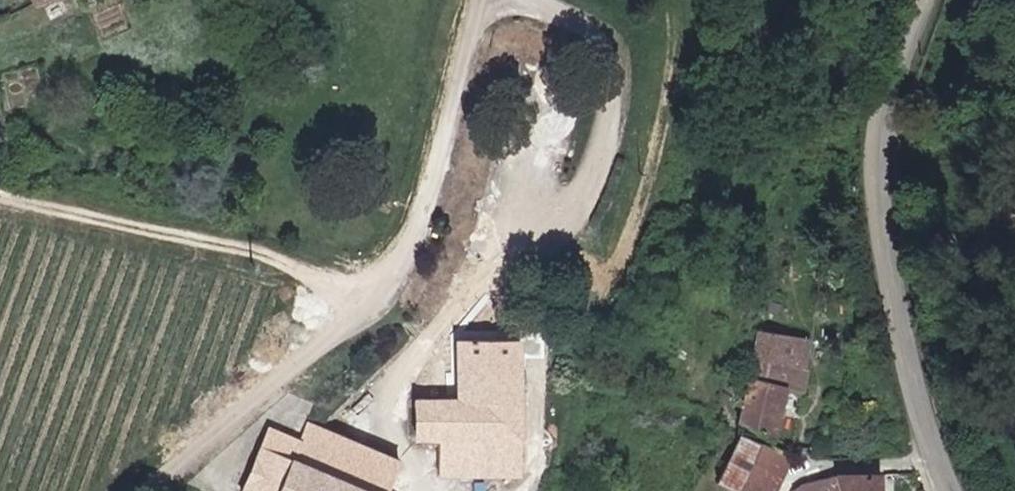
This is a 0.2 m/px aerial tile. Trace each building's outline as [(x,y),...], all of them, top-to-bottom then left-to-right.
[(763,326),(739,422),(774,431),(786,384),(802,388),(814,338),(763,326)] [(514,406),(515,340),(456,339),(455,395),(413,395),(413,437),(431,437),(430,474),(513,476),(514,406)] [(398,460),(308,419),(300,436),(270,423),(239,490),(240,490),(384,490),(398,460)] [(744,434),(722,484),(739,490),(782,490),(797,456),(744,434)] [(879,470),(796,486),(797,490),(881,490),(879,470)]
